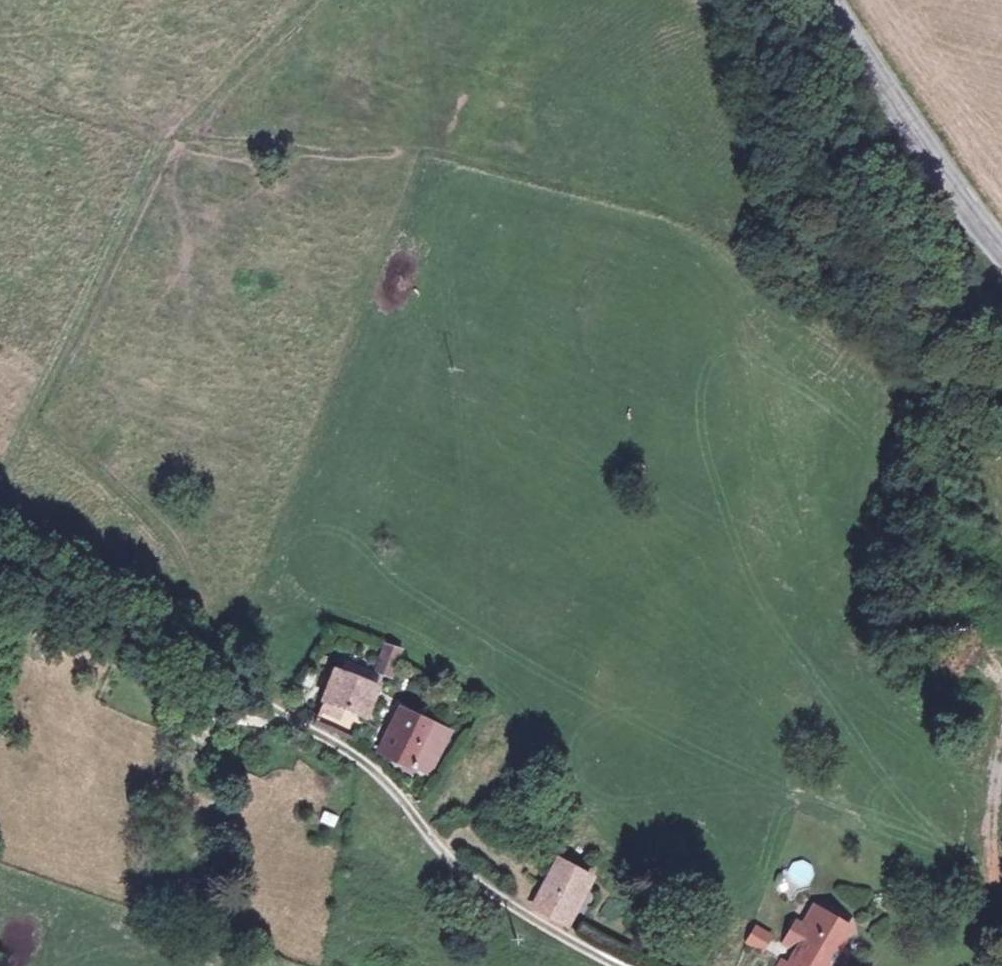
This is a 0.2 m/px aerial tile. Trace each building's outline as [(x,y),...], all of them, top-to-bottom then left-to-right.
[(406,648),(386,644),(380,675),(399,679),(406,648)] [(387,686),(335,668),(319,714),(371,732),(387,686)] [(458,734),(397,707),(376,754),(436,781),(458,734)] [(602,878),(560,858),(537,908),(579,928),(602,878)] [(810,904),(777,965),(844,965),(862,932),(810,904)] [(777,939),(756,928),(748,945),(768,955),(777,939)]
